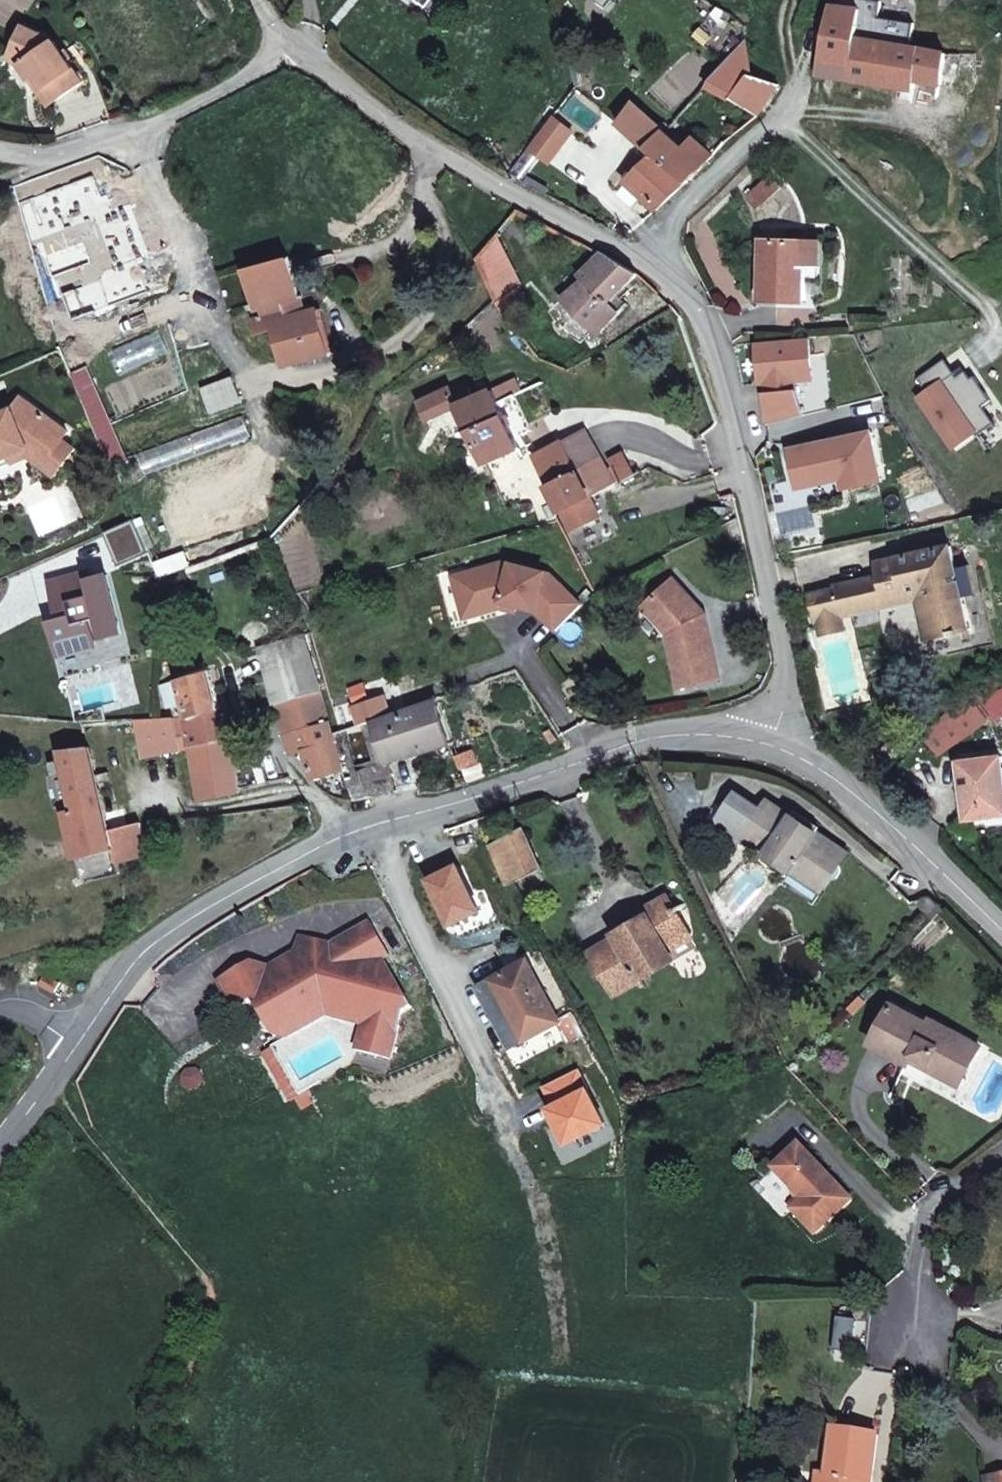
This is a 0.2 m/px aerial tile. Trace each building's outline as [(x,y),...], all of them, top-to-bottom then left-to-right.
[(917,88),(944,92),(949,57),(859,39),(865,7),(828,5),(821,61),(818,73),(849,78),(847,90),(915,99),(917,88)] [(53,88),(80,71),(66,49),(59,39),(52,28),(21,16),(10,41),(27,50),(53,88)] [(67,34),(59,39),(66,49),(73,44),(67,34)] [(53,88),(27,50),(10,41),(6,50),(20,56),(44,93),(53,88)] [(754,56),(752,44),(749,45),(747,48),(711,85),(741,105),(756,80),(754,56)] [(741,105),(762,119),(768,114),(781,89),(756,80),(741,105)] [(663,133),(630,107),(626,115),(621,126),(646,146),(663,133)] [(551,125),(540,141),(556,152),(567,137),(551,125)] [(660,158),(689,182),(715,159),(698,143),(689,152),(663,133),(646,146),(660,158)] [(540,141),(529,156),(545,168),(556,152),(540,141)] [(629,184),(658,210),(689,182),(660,158),(629,184)] [(767,182),(745,203),(756,215),(779,194),(767,182)] [(772,239),(770,298),(809,299),(810,240),(772,239)] [(824,277),(825,241),(810,240),(809,299),(816,300),(817,277),(824,277)] [(614,289),(635,268),(605,246),(584,264),(587,270),(564,295),(597,331),(624,300),(614,289)] [(479,264),(495,299),(503,309),(521,293),(493,247),(479,264)] [(308,290),(299,252),(246,266),(258,306),(268,303),(273,310),(266,323),(272,330),(284,323),(294,358),(339,346),(327,302),(297,310),(293,296),(308,290)] [(816,338),(758,343),(768,382),(772,381),(782,422),(814,415),(808,390),(807,379),(820,378),(816,338)] [(108,423),(73,340),(60,346),(95,429),(108,423)] [(593,347),(597,356),(604,352),(600,343),(593,347)] [(940,375),(948,389),(941,396),(967,447),(1001,434),(1001,393),(989,374),(979,379),(968,362),(940,375)] [(243,372),(208,382),(216,407),(250,397),(243,372)] [(32,443),(53,454),(67,431),(72,423),(22,392),(14,404),(0,410),(0,456),(32,443)] [(449,393),(419,409),(429,427),(458,411),(449,393)] [(527,427),(513,397),(496,405),(491,394),(458,411),(487,466),(517,450),(510,435),(527,427)] [(142,446),(148,467),(255,434),(248,413),(142,446)] [(550,487),(582,471),(601,461),(581,425),(529,450),(550,487)] [(879,429),(798,450),(807,488),(851,477),(853,486),(891,477),(879,429)] [(0,456),(0,464),(32,449),(62,468),(81,440),(67,431),(53,454),(32,443),(0,456)] [(601,461),(582,471),(594,494),(613,485),(620,481),(610,464),(604,468),(601,461)] [(564,510),(573,529),(602,514),(592,496),(594,494),(582,471),(550,487),(564,510)] [(243,552),(277,540),(276,536),(270,522),(236,534),(243,552)] [(215,542),(222,560),(243,552),(236,534),(215,542)] [(189,551),(195,570),(222,560),(215,542),(189,551)] [(962,569),(957,547),(881,564),(883,574),(890,599),(936,590),(947,633),(975,628),(968,596),(982,592),(977,566),(962,569)] [(501,568),(465,579),(477,618),(499,611),(499,604),(514,604),(533,604),(559,630),(584,605),(547,568),(501,568)] [(102,635),(119,630),(105,572),(89,576),(87,569),(48,578),(56,606),(69,603),(71,613),(49,619),(56,651),(94,642),(87,616),(97,614),(102,635)] [(673,570),(642,600),(667,625),(680,680),(721,669),(705,605),(673,570)] [(885,611),(925,603),(936,635),(947,633),(936,590),(890,599),(883,574),(877,575),(885,611)] [(828,591),(835,622),(885,611),(877,575),(846,582),(847,586),(828,591)] [(477,618),(465,579),(451,584),(463,622),(477,618)] [(315,632),(309,634),(314,643),(318,642),(315,632)] [(264,642),(279,699),(324,687),(306,636),(264,642)] [(189,714),(196,745),(210,802),(248,792),(231,735),(229,736),(210,669),(181,677),(185,685),(179,688),(189,714)] [(290,730),(333,717),(324,687),(279,699),(290,730)] [(454,745),(435,692),(376,713),(393,760),(397,762),(454,745)] [(986,720),(966,697),(940,718),(924,739),(944,758),(986,720)] [(196,745),(189,714),(131,719),(128,719),(129,732),(147,730),(150,750),(196,745)] [(333,717),(337,726),(350,722),(347,714),(333,717)] [(320,759),(312,767),(317,780),(350,772),(337,726),(333,717),(290,730),(297,750),(307,747),(308,752),(316,750),(320,759)] [(58,866),(113,851),(115,863),(151,853),(143,823),(110,832),(94,742),(63,747),(73,808),(65,810),(72,852),(55,856),(58,866)] [(316,750),(308,752),(312,767),(320,759),(316,750)] [(462,758),(471,785),(488,778),(479,752),(462,758)] [(968,820),(1001,816),(1001,757),(962,760),(968,820)] [(393,760),(350,772),(359,803),(408,803),(397,762),(393,760)] [(729,795),(759,814),(766,804),(736,784),(729,795)] [(768,801),(779,808),(784,801),(773,792),(768,801)] [(714,817),(742,838),(746,831),(758,840),(753,846),(785,869),(790,863),(825,889),(848,858),(833,847),(838,840),(784,801),(779,808),(768,801),(766,804),(759,814),(729,795),(714,817)] [(544,863),(522,823),(488,841),(509,880),(544,863)] [(758,840),(746,831),(742,838),(753,846),(758,840)] [(838,840),(833,847),(848,858),(853,852),(838,840)] [(825,889),(790,863),(785,869),(821,894),(825,889)] [(615,931),(618,935),(593,948),(612,988),(669,957),(662,943),(689,930),(672,894),(645,907),(646,914),(615,931)] [(933,900),(921,911),(935,926),(947,915),(933,900)] [(298,948),(283,956),(277,947),(254,938),(225,955),(241,989),(250,984),(256,981),(299,1001),(333,980),(341,964),(361,971),(378,1000),(365,1007),(355,1034),(390,1047),(408,1001),(420,994),(412,979),(400,977),(405,965),(402,958),(387,954),(393,942),(388,933),(392,931),(380,906),(339,927),(308,917),(301,934),(293,939),(298,948)] [(283,956),(298,948),(293,939),(277,947),(283,956)] [(522,952),(488,971),(520,1027),(553,1009),(522,952)] [(299,1015),(333,996),(365,1007),(378,1000),(361,971),(341,964),(333,980),(299,1001),(256,981),(250,984),(259,999),(299,1015)] [(45,968),(34,981),(49,992),(59,979),(45,968)] [(503,1036),(520,1027),(488,971),(471,980),(503,1036)] [(930,1101),(945,1084),(951,1089),(970,1069),(932,1033),(923,1040),(894,1010),(862,1044),(891,1076),(897,1071),(903,1064),(917,1077),(910,1083),(930,1101)] [(283,1020),(268,1029),(296,1076),(310,1068),(283,1020)] [(917,1077),(903,1064),(897,1071),(910,1083),(917,1077)] [(951,1089),(945,1084),(930,1101),(935,1106),(951,1089)] [(798,1141),(771,1166),(797,1196),(787,1205),(811,1233),(849,1200),(798,1141)] [(842,1322),(839,1355),(856,1357),(860,1324),(842,1322)] [(863,1448),(865,1438),(829,1433),(828,1445),(863,1448)] [(865,1438),(863,1448),(828,1445),(825,1477),(818,1478),(818,1481),(869,1481),(870,1481),(875,1439),(865,1438)]
